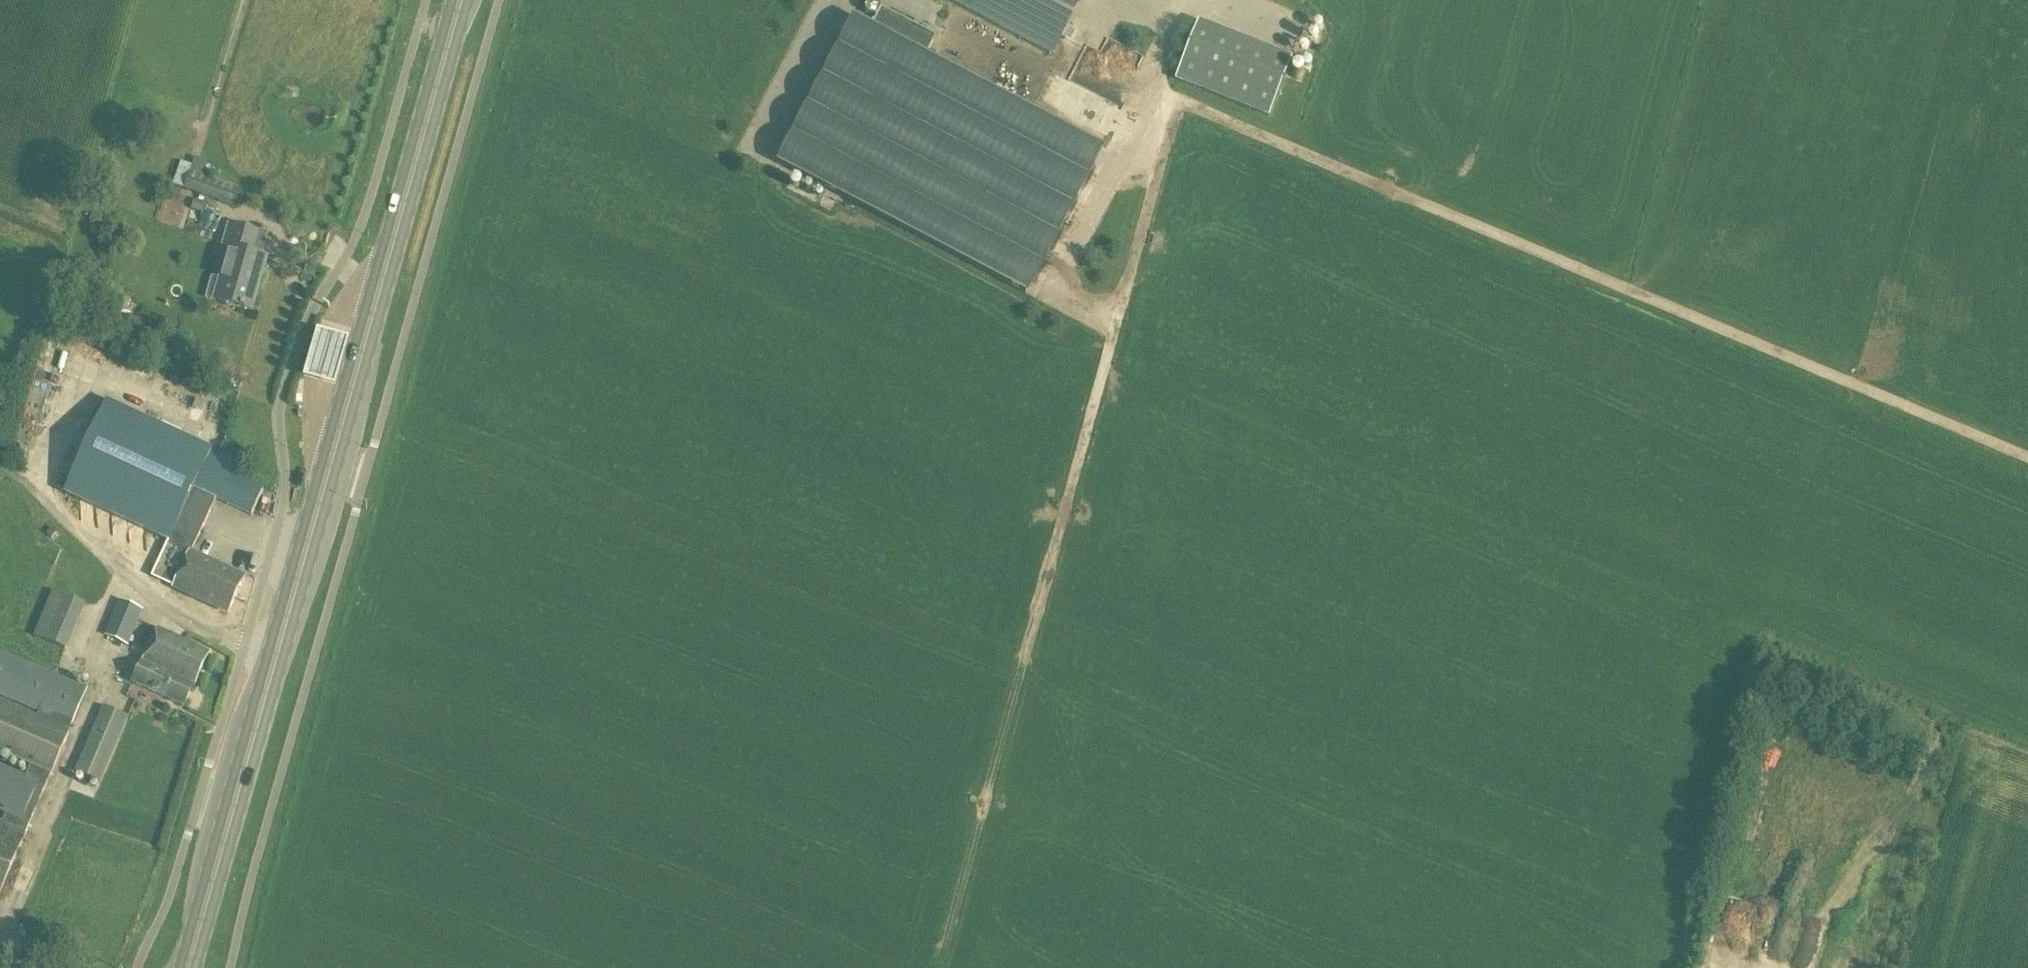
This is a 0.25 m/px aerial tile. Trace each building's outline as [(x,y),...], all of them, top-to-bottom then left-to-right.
[(1080,0),(949,0),(1052,54),(1080,0)] [(849,27),(778,164),(1026,293),(1102,148),(926,55),(936,37),(881,8),(871,27),(854,18),(849,27)] [(1197,25),(1175,80),(1264,116),(1286,61),(1197,25)] [(184,190),(220,202),(225,185),(189,173),(184,190)] [(195,199),(192,210),(203,213),(206,203),(195,199)] [(211,277),(205,298),(251,311),(266,259),(253,255),(259,235),(229,226),(222,251),(228,253),(220,280),(211,277)] [(197,416),(208,394),(189,385),(178,406),(197,416)] [(251,517),(263,489),(234,476),(241,462),(107,400),(63,494),(167,542),(151,578),(228,613),(244,579),(191,554),(216,500),(251,517)] [(85,605),(52,592),(33,638),(66,652),(85,605)] [(128,647),(143,611),(120,600),(104,636),(128,647)] [(194,687),(209,655),(157,630),(132,683),(183,707),(192,687),(194,687)] [(0,652),(0,697),(38,713),(37,715),(0,700),(0,751),(31,764),(26,776),(0,765),(0,812),(5,814),(2,821),(0,820),(0,896),(26,834),(25,834),(51,773),(52,774),(70,731),(69,731),(73,722),(74,722),(88,689),(0,652)] [(102,783),(130,718),(102,706),(74,772),(102,783)]
